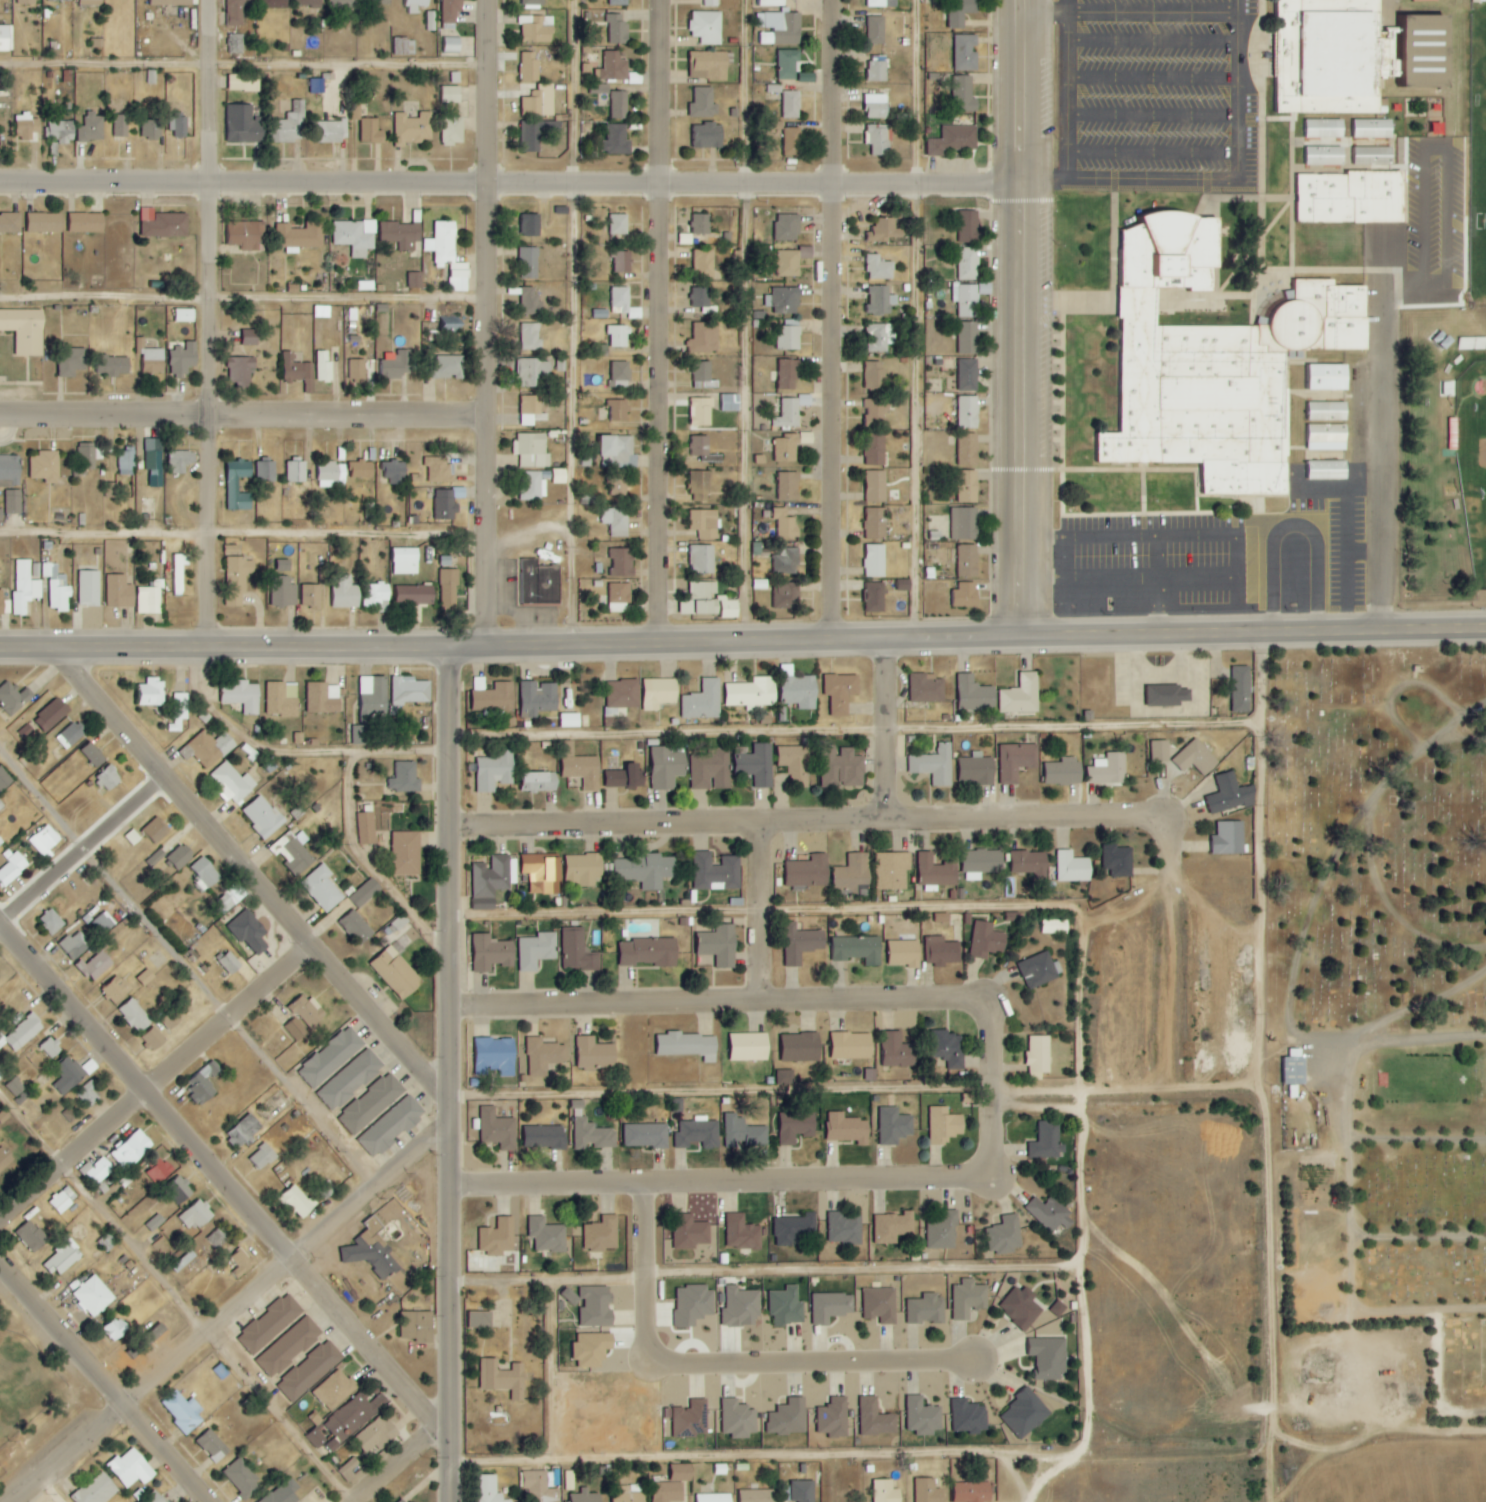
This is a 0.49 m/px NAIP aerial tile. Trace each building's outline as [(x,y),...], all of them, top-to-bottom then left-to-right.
[(227,26),(243,27),(244,7),(254,7),(254,0),(227,0),(227,26)] [(262,9),(288,8),(288,0),(262,0),(262,9)] [(355,8),(355,0),(329,0),(328,8),(355,8)] [(430,7),(430,0),(403,0),(403,7),(409,7),(409,14),(418,14),(418,7),(430,7)] [(442,24),(456,23),(456,14),(463,14),(462,0),(441,0),(442,24)] [(966,13),(979,14),(979,0),(951,0),(950,29),(965,29),(966,13)] [(1381,112),(1380,77),(1398,76),(1398,88),(1453,87),(1452,15),(1399,15),(1400,32),(1380,32),(1379,0),(1303,0),(1304,66),(1295,67),(1295,55),(1280,55),(1281,114),(1381,112)] [(722,12),(691,12),(691,37),(701,37),(701,45),(722,45),(722,12)] [(802,13),(758,13),(758,20),(764,20),(764,31),(759,31),(758,44),(801,45),(802,13)] [(610,44),(628,44),(629,14),(607,14),(607,22),(611,22),(610,44)] [(553,42),(553,16),(521,17),(521,43),(553,42)] [(868,44),(885,43),(885,16),(867,17),(868,44)] [(0,26),(0,52),(10,51),(9,25),(0,26)] [(243,35),(229,35),(230,53),(243,53),(243,35)] [(979,35),(956,35),(956,71),(978,71),(977,46),(979,46),(979,35)] [(460,54),(461,38),(443,37),(442,53),(460,54)] [(104,48),(104,39),(92,39),(91,48),(104,48)] [(394,39),(394,55),(416,55),(416,39),(394,39)] [(799,50),(779,51),(779,80),(799,80),(799,50)] [(628,60),(622,60),(622,51),(605,52),(605,70),(595,70),(595,80),(629,80),(628,60)] [(728,80),(729,52),(690,51),(690,79),(728,80)] [(523,81),(539,81),(538,52),(522,53),(523,81)] [(888,81),(889,57),(869,57),(869,81),(888,81)] [(229,74),(229,91),(260,92),(260,74),(229,74)] [(954,112),(979,112),(979,99),(974,99),(973,76),(953,76),(954,112)] [(310,78),(311,94),(324,94),(324,77),(310,78)] [(555,116),(554,84),(538,84),(538,90),(532,90),(532,97),(521,98),(522,117),(555,116)] [(462,87),(440,87),(439,103),(461,103),(462,87)] [(693,117),(719,117),(719,105),(714,105),(714,87),(693,87),(693,117)] [(801,118),(800,91),(782,92),(782,119),(801,118)] [(627,92),(611,92),(612,118),(628,118),(627,92)] [(888,94),(866,95),(866,119),(889,119),(888,94)] [(292,112),(286,113),(287,120),(276,120),(277,142),(306,141),(305,100),(292,100),(292,112)] [(228,106),(228,143),(265,143),(264,117),(254,117),(254,105),(228,106)] [(104,116),(96,117),(96,112),(86,112),(86,126),(78,127),(78,142),(104,141),(104,116)] [(394,148),(406,148),(406,142),(432,143),(433,112),(420,112),(420,119),(407,118),(407,113),(396,113),(394,148)] [(33,139),(33,133),(41,133),(41,119),(32,120),(31,114),(17,115),(17,140),(33,139)] [(129,138),(129,115),(115,115),(115,138),(129,138)] [(189,138),(189,116),(169,116),(169,131),(176,131),(176,138),(189,138)] [(385,144),(385,131),(378,131),(378,119),(362,118),(361,144),(385,144)] [(1344,119),(1304,120),(1304,138),(1344,138),(1344,119)] [(163,120),(143,120),(142,140),(162,140),(163,120)] [(347,121),(320,120),(319,143),(347,144),(347,121)] [(75,142),(74,121),(47,122),(48,141),(59,140),(59,143),(75,142)] [(443,145),(464,145),(464,121),(442,121),(443,145)] [(522,152),(541,153),(541,132),(547,132),(547,123),(523,122),(522,152)] [(631,154),(631,140),(626,140),(626,124),(606,124),(606,154),(631,154)] [(697,124),(696,148),(724,149),(724,125),(697,124)] [(873,156),(890,156),(890,125),(867,126),(867,144),(873,144),(873,156)] [(977,125),(942,126),(942,139),(927,139),(927,157),(945,156),(945,150),(978,150),(977,125)] [(802,128),(785,128),(785,155),(801,156),(802,128)] [(1304,146),(1304,165),(1344,166),(1345,147),(1304,146)] [(1356,166),(1393,165),(1393,147),(1355,148),(1356,166)] [(1405,223),(1405,171),(1348,171),(1348,175),(1298,175),(1298,223),(1405,223)] [(188,214),(154,214),(154,208),(141,208),(141,237),(188,237),(188,214)] [(959,243),(979,243),(979,211),(959,211),(959,243)] [(63,233),(63,214),(29,213),(29,233),(63,233)] [(104,213),(70,214),(71,234),(105,233),(104,213)] [(0,215),(0,233),(22,234),(22,215),(0,215)] [(541,215),(522,215),(522,237),(541,236),(541,215)] [(628,215),(610,215),(610,235),(629,234),(628,215)] [(711,235),(711,215),(694,215),(694,234),(711,235)] [(800,215),(776,215),(776,241),(800,241),(800,215)] [(1290,495),(1290,349),(1368,349),(1368,286),(1336,286),(1336,280),(1295,280),(1295,304),(1275,304),(1275,326),(1160,326),(1160,289),(1215,289),(1215,268),(1222,268),(1222,215),(1140,215),(1140,228),(1124,228),(1124,434),(1096,434),(1096,463),(1204,463),(1204,495),(1290,495)] [(903,242),(904,229),(895,229),(896,218),(876,218),(876,233),(867,232),(867,240),(903,242)] [(265,222),(228,222),(229,245),(242,245),(242,252),(265,251),(265,222)] [(324,247),(324,222),(306,222),(306,229),(291,229),(291,223),(274,223),(274,238),(284,238),(284,253),(299,253),(299,247),(324,247)] [(334,245),(352,245),(352,258),(367,259),(367,250),(376,250),(376,222),(334,222),(334,245)] [(456,222),(434,222),(434,240),(423,240),(423,252),(435,252),(435,266),(449,266),(449,292),(470,292),(470,263),(456,263),(456,222)] [(381,242),(399,242),(399,252),(408,252),(408,243),(421,242),(421,223),(381,224),(381,242)] [(680,245),(693,245),(693,234),(680,235),(680,245)] [(801,277),(800,259),(814,259),(814,247),(800,247),(800,251),(777,251),(777,277),(801,277)] [(539,279),(538,248),(519,248),(520,279),(539,279)] [(959,248),(958,280),(978,280),(979,248),(959,248)] [(714,250),(694,251),(695,278),(714,277),(714,250)] [(613,272),(631,273),(632,252),(614,252),(613,272)] [(894,280),(895,262),(880,262),(880,255),(868,255),(867,279),(894,280)] [(422,273),(409,273),(409,289),(423,289),(422,273)] [(979,284),(953,284),(953,302),(958,302),(958,317),(978,318),(979,284)] [(979,295),(992,295),(992,284),(979,284),(979,295)] [(890,286),(869,286),(869,315),(891,316),(891,306),(898,306),(898,295),(890,295),(890,286)] [(536,287),(521,288),(522,315),(543,315),(543,300),(537,301),(536,287)] [(630,288),(610,287),(609,308),(621,308),(621,318),(641,318),(642,308),(630,308),(630,288)] [(693,308),(702,308),(702,314),(710,314),(709,288),(692,288),(693,308)] [(774,314),(799,315),(800,288),(772,288),(772,296),(765,296),(765,307),(774,307),(774,314)] [(330,318),(330,307),(315,307),(315,317),(330,318)] [(195,323),(195,310),(174,309),(174,322),(195,323)] [(0,310),(0,331),(15,331),(15,357),(43,357),(43,310),(0,310)] [(462,332),(463,313),(439,313),(439,332),(462,332)] [(543,350),(543,339),(540,339),(540,323),(521,324),(521,351),(543,350)] [(719,354),(719,323),(694,323),(694,340),(688,340),(688,353),(719,354)] [(979,355),(978,323),(959,323),(959,355),(979,355)] [(887,353),(887,345),(895,345),(895,339),(887,339),(887,325),(868,324),(867,352),(887,353)] [(608,348),(629,347),(629,326),(608,326),(608,348)] [(801,326),(777,327),(777,350),(801,350),(801,326)] [(258,330),(242,330),(243,346),(259,345),(258,330)] [(188,367),(198,367),(197,342),(175,343),(175,351),(170,351),(171,376),(188,376),(188,367)] [(75,378),(75,371),(87,371),(87,349),(71,349),(72,343),(59,343),(59,378),(75,378)] [(329,351),(316,352),(317,382),(333,381),(333,362),(329,362),(329,351)] [(296,352),(284,352),(285,382),(305,382),(305,394),(313,394),(313,363),(296,364),(296,352)] [(432,379),(464,379),(464,356),(432,357),(432,379)] [(130,357),(98,357),(98,377),(130,376),(130,357)] [(250,369),(256,369),(256,358),(228,359),(229,387),(251,386),(250,369)] [(520,388),(542,387),(542,378),(551,377),(551,359),(519,360),(520,388)] [(779,390),(797,390),(798,360),(780,359),(779,390)] [(979,391),(978,359),(959,360),(960,392),(979,391)] [(365,360),(349,360),(350,380),(365,380),(365,360)] [(612,388),(630,388),(630,362),(612,362),(612,388)] [(711,362),(694,362),(694,389),(720,389),(720,381),(712,381),(711,362)] [(884,362),(865,362),(865,390),(885,390),(884,362)] [(1349,391),(1349,365),(1307,365),(1306,390),(1349,391)] [(741,395),(722,395),(721,412),(740,412),(741,395)] [(543,396),(521,397),(522,427),(535,426),(535,421),(544,421),(543,396)] [(979,429),(979,396),(958,397),(959,429),(979,429)] [(798,428),(799,406),(811,406),(811,398),(781,397),(780,418),(770,418),(769,427),(798,428)] [(712,398),(691,399),(692,427),(713,426),(712,398)] [(629,421),(629,400),(610,400),(610,421),(629,421)] [(867,417),(890,417),(890,400),(867,400),(867,417)] [(1311,421),(1348,421),(1348,402),(1310,403),(1311,421)] [(1347,452),(1348,426),(1308,424),(1307,451),(1347,452)] [(547,434),(515,434),(515,455),(520,455),(520,468),(551,468),(551,455),(547,455),(547,434)] [(795,462),(795,444),(813,444),(813,434),(782,434),(783,439),(774,439),(774,462),(795,462)] [(979,467),(979,434),(959,434),(959,466),(979,467)] [(885,466),(886,436),(866,435),(865,465),(885,466)] [(633,436),(601,437),(602,468),(637,468),(637,454),(633,454),(633,436)] [(710,455),(709,436),(692,437),(692,457),(701,457),(702,463),(723,462),(723,455),(710,455)] [(150,488),(158,488),(158,481),(164,481),(163,440),(145,440),(145,470),(150,470),(150,488)] [(77,472),(96,473),(97,445),(78,444),(77,472)] [(134,449),(118,450),(119,476),(135,476),(134,449)] [(59,451),(39,452),(39,457),(31,457),(31,480),(49,479),(49,484),(60,484),(59,451)] [(20,488),(21,456),(0,456),(0,487),(20,488)] [(454,483),(455,465),(447,465),(448,458),(424,458),(424,468),(429,468),(429,483),(454,483)] [(307,461),(286,460),(286,483),(306,483),(307,461)] [(227,462),(228,512),(253,511),(252,494),(240,494),(239,479),(253,478),(253,461),(227,462)] [(276,462),(257,462),(257,483),(276,483),(276,462)] [(349,479),(374,478),(373,462),(349,462),(349,479)] [(406,462),(386,462),(386,484),(406,484),(406,462)] [(1348,462),(1310,462),(1310,480),(1348,480),(1348,462)] [(317,488),(346,488),(346,463),(317,463),(317,488)] [(567,471),(520,472),(521,500),(548,500),(548,484),(567,484),(567,471)] [(887,503),(887,471),(866,471),(866,503),(887,503)] [(978,504),(979,471),(958,471),(957,503),(978,504)] [(710,502),(710,472),(692,472),(692,502),(710,502)] [(799,472),(778,473),(779,500),(799,499),(799,472)] [(629,496),(629,475),(607,474),(607,496),(629,496)] [(116,499),(117,484),(106,483),(105,498),(116,499)] [(5,515),(22,515),(21,490),(5,491),(5,515)] [(458,503),(456,504),(455,490),(435,491),(436,521),(458,520),(458,503)] [(775,508),(776,540),(798,539),(797,517),(788,518),(788,508),(775,508)] [(887,509),(865,508),(864,540),(886,540),(887,509)] [(978,508),(951,509),(952,541),(979,540),(978,508)] [(628,538),(629,511),(602,510),(602,525),(610,525),(610,537),(628,538)] [(719,540),(718,510),(690,511),(691,531),(699,531),(700,540),(719,540)] [(885,578),(885,545),(865,545),(865,577),(885,578)] [(958,577),(978,578),(979,546),(958,545),(958,577)] [(715,546),(691,546),(692,574),(715,574),(715,546)] [(798,575),(799,548),(781,548),(781,556),(775,556),(774,574),(798,575)] [(391,549),(392,575),(419,574),(419,549),(391,549)] [(632,578),(633,550),(611,549),(610,577),(632,578)] [(184,566),(190,566),(190,555),(172,555),(172,597),(184,597),(184,566)] [(255,561),(247,561),(247,558),(227,557),(226,607),(242,607),(242,594),(246,594),(247,574),(255,574),(255,561)] [(13,616),(27,616),(27,600),(43,600),(42,580),(31,581),(31,560),(15,561),(16,593),(12,593),(13,616)] [(521,604),(560,605),(561,566),(539,566),(539,560),(522,560),(521,604)] [(69,611),(68,598),(72,598),(72,587),(67,587),(67,575),(59,575),(58,564),(43,564),(43,579),(48,578),(49,612),(69,611)] [(458,570),(441,570),(442,611),(459,611),(458,570)] [(100,572),(79,572),(78,606),(100,606),(100,572)] [(126,575),(106,575),(107,608),(135,607),(135,585),(127,586),(126,575)] [(360,608),(359,586),(352,586),(352,575),(332,576),(332,608),(360,608)] [(272,607),(297,607),(296,585),(291,585),(291,577),(272,577),(272,607)] [(630,583),(609,584),(610,613),(627,613),(626,604),(631,604),(630,583)] [(681,615),(718,615),(718,618),(739,619),(739,601),(727,601),(727,597),(717,597),(717,583),(690,583),(690,602),(681,602),(681,615)] [(775,609),(799,610),(800,583),(776,583),(775,609)] [(885,613),(884,583),(866,584),(866,613),(885,613)] [(978,583),(958,583),(958,590),(951,590),(951,607),(978,607),(978,583)] [(321,586),(302,585),(302,608),(320,608),(321,586)] [(389,613),(390,585),(363,585),(362,608),(377,608),(376,613),(389,613)] [(435,585),(394,586),(395,606),(435,605),(435,585)] [(162,588),(138,588),(137,614),(161,615),(162,588)] [(1233,713),(1250,713),(1249,666),(1232,667),(1233,713)] [(1000,713),(1039,713),(1038,672),(1019,673),(1020,690),(1000,690),(1000,713)] [(910,702),(944,703),(945,680),(936,680),(936,675),(910,674),(910,702)] [(974,674),(959,674),(958,710),(995,711),(996,687),(974,686),(974,674)] [(831,696),(831,717),(849,717),(849,696),(859,696),(859,675),(824,676),(824,696),(831,696)] [(371,723),(371,715),(388,715),(387,677),(360,677),(360,723),(371,723)] [(432,682),(415,682),(416,677),(393,677),(392,704),(431,705),(432,682)] [(777,707),(776,677),(753,678),(754,684),(725,684),(726,707),(746,706),(747,707),(777,707)] [(781,703),(798,704),(798,710),(816,710),(817,678),(782,677),(781,703)] [(472,711),(513,711),(513,682),(494,682),(493,691),(484,690),(484,678),(472,678),(472,711)] [(13,716),(35,696),(26,687),(20,692),(9,679),(0,687),(0,701),(13,716)] [(139,706),(164,706),(165,680),(147,679),(147,686),(140,685),(139,706)] [(660,711),(660,704),(678,704),(678,679),(643,680),(644,712),(660,711)] [(721,719),(722,679),(703,679),(703,695),(683,695),(682,718),(721,719)] [(259,686),(249,685),(249,681),(233,681),(233,687),(223,686),(222,704),(243,705),(243,716),(259,716),(259,686)] [(639,681),(607,681),(607,709),(640,708),(639,681)] [(520,718),(537,718),(537,711),(556,712),(556,684),(537,684),(537,682),(521,682),(520,718)] [(299,684),(267,683),(267,716),(298,717),(299,684)] [(307,684),(308,714),(341,713),(340,684),(307,684)] [(1147,708),(1181,707),(1181,703),(1191,702),(1191,691),(1182,691),(1182,686),(1147,686),(1147,708)] [(188,720),(189,694),(174,694),(173,725),(167,725),(167,732),(182,732),(182,720),(188,720)] [(45,733),(71,710),(58,697),(33,720),(45,733)] [(559,728),(579,728),(579,714),(559,714),(559,728)] [(55,740),(67,751),(85,732),(73,721),(55,740)] [(25,740),(31,734),(33,737),(37,733),(28,723),(18,732),(25,740)] [(369,745),(369,727),(352,727),(352,745),(369,745)] [(216,741),(205,730),(186,747),(208,771),(237,745),(226,732),(216,741)] [(1205,772),(1217,761),(1196,739),(1172,760),(1184,773),(1195,762),(1205,772)] [(600,791),(599,757),(574,757),(574,741),(561,742),(562,778),(583,778),(584,792),(600,791)] [(1151,763),(1170,762),(1169,741),(1151,741),(1151,763)] [(107,758),(89,742),(80,752),(98,768),(107,758)] [(951,787),(951,743),(937,743),(937,756),(909,756),(909,774),(932,774),(933,787),(951,787)] [(773,789),(772,744),(751,744),(751,748),(735,748),(735,776),(754,776),(755,789),(773,789)] [(999,746),(1000,785),(1018,785),(1018,768),(1038,768),(1038,745),(999,746)] [(778,747),(778,766),(787,766),(787,780),(800,780),(800,788),(809,788),(808,747),(778,747)] [(675,791),(675,777),(686,777),(687,748),(653,748),(652,791),(675,791)] [(730,748),(708,749),(708,755),(690,756),(691,791),(710,790),(710,778),(714,778),(714,790),(731,789),(730,748)] [(865,757),(854,757),(854,748),(840,748),(840,757),(821,757),(821,787),(865,787),(865,757)] [(513,750),(496,751),(496,757),(476,758),(477,793),(495,793),(494,784),(514,784),(513,750)] [(1126,753),(1107,753),(1107,759),(1094,759),(1094,768),(1088,768),(1088,785),(1126,784),(1126,753)] [(1061,763),(1044,764),(1045,786),(1081,785),(1080,757),(1061,758),(1061,763)] [(960,784),(994,783),(994,758),(959,759),(960,784)] [(210,776),(220,787),(216,791),(226,803),(231,799),(237,805),(258,785),(247,774),(242,778),(226,761),(210,776)] [(417,763),(396,762),(396,780),(388,780),(388,791),(421,792),(421,780),(416,780),(417,763)] [(109,793),(123,778),(109,765),(95,781),(109,793)] [(640,765),(629,765),(629,789),(640,789),(640,765)] [(2,793),(14,780),(0,766),(0,791),(2,793)] [(628,788),(628,771),(606,771),(606,788),(628,788)] [(1200,797),(1204,814),(1251,803),(1247,786),(1234,789),(1230,771),(1211,775),(1216,793),(1200,797)] [(524,774),(525,792),(558,791),(558,773),(524,774)] [(266,840),(286,822),(261,795),(241,814),(266,840)] [(358,814),(359,845),(376,845),(375,813),(358,814)] [(143,830),(157,845),(171,831),(157,816),(143,830)] [(1213,821),(1213,837),(1206,836),(1205,854),(1239,855),(1240,822),(1213,821)] [(42,859),(63,842),(48,824),(28,841),(42,859)] [(271,846),(284,863),(284,864),(295,878),(315,862),(302,846),(309,840),(302,831),(295,837),(290,831),(271,846)] [(421,832),(394,833),(395,876),(421,876),(421,832)] [(193,859),(183,845),(166,856),(176,871),(193,859)] [(1,855),(8,863),(0,870),(0,885),(3,889),(28,866),(10,847),(1,855)] [(1129,847),(1104,848),(1105,878),(1130,876),(1129,847)] [(166,855),(160,848),(146,861),(152,868),(166,855)] [(1057,883),(1091,882),(1091,858),(1073,859),(1073,850),(1056,851),(1057,883)] [(962,851),(962,881),(980,881),(980,872),(1001,872),(1001,851),(962,851)] [(694,890),(741,889),(741,856),(722,857),(722,866),(712,866),(712,852),(693,852),(694,890)] [(956,862),(942,862),(942,866),(933,866),(932,852),(919,853),(919,892),(937,892),(936,886),(956,886),(956,862)] [(1010,873),(1035,873),(1035,879),(1047,879),(1047,852),(1010,852),(1010,873)] [(833,868),(834,890),(848,890),(849,895),(858,894),(857,886),(870,886),(869,853),(848,854),(848,867),(833,868)] [(876,891),(907,890),(906,870),(911,870),(910,853),(876,854),(876,891)] [(603,854),(566,856),(566,884),(577,884),(577,889),(596,888),(596,880),(603,880),(603,854)] [(811,862),(785,862),(786,887),(829,886),(828,854),(811,855),(811,862)] [(198,875),(193,879),(204,892),(222,877),(203,856),(190,867),(198,875)] [(495,911),(495,891),(509,890),(509,883),(516,883),(516,856),(489,857),(489,863),(472,864),(473,911),(495,911)] [(529,895),(560,895),(561,856),(521,856),(521,874),(529,874),(529,895)] [(663,891),(663,878),(676,878),(676,857),(614,858),(614,883),(642,883),(642,891),(663,891)] [(344,897),(328,879),(333,875),(322,864),(300,884),(327,914),(344,897)] [(357,909),(383,890),(374,878),(348,896),(357,909)] [(39,919),(53,935),(66,924),(51,908),(39,919)] [(228,925),(257,958),(268,947),(260,938),(267,932),(246,909),(228,925)] [(375,936),(354,909),(339,921),(360,947),(375,936)] [(117,924),(105,911),(91,923),(103,937),(117,924)] [(399,932),(409,922),(402,915),(391,924),(399,932)] [(994,924),(975,921),(969,958),(987,960),(988,954),(997,955),(998,947),(1006,949),(1008,934),(992,932),(994,924)] [(1069,921),(1040,921),(1040,934),(1068,934),(1069,921)] [(736,969),(736,926),(716,926),(716,934),(699,934),(698,967),(705,967),(705,962),(712,963),(712,969),(736,969)] [(60,946),(74,961),(92,945),(79,929),(60,946)] [(562,932),(563,971),(600,971),(599,956),(586,956),(585,931),(562,932)] [(786,968),(802,968),(802,952),(826,952),(826,932),(786,932),(786,968)] [(556,933),(537,934),(537,938),(519,939),(519,973),(538,972),(538,960),(557,960),(556,933)] [(473,935),(474,974),(492,974),(492,966),(515,965),(514,941),(491,942),(491,934),(473,935)] [(833,938),(833,960),(866,960),(866,967),(882,967),(881,937),(833,938)] [(925,965),(959,966),(959,943),(945,942),(945,937),(926,937),(925,965)] [(620,940),(621,966),(656,965),(656,968),(678,968),(678,939),(620,940)] [(890,967),(920,967),(920,941),(889,942),(890,967)] [(399,956),(405,951),(397,942),(371,966),(404,1002),(424,983),(399,956)] [(79,968),(93,983),(114,963),(101,949),(79,968)] [(231,976),(243,967),(228,950),(217,960),(231,976)] [(1018,964),(1028,988),(1059,975),(1053,961),(1048,963),(1045,953),(1018,964)] [(156,977),(148,968),(137,979),(144,987),(156,977)] [(113,1005),(132,991),(120,975),(101,988),(113,1005)] [(308,1030),(328,1018),(312,993),(292,1006),(308,1030)] [(137,1035),(152,1024),(135,998),(119,1009),(137,1035)] [(182,1021),(174,1010),(161,1020),(170,1031),(182,1021)] [(0,1033),(0,1049),(6,1043),(15,1053),(44,1027),(31,1014),(5,1038),(0,1033)] [(284,1027),(299,1044),(310,1035),(295,1017),(284,1027)] [(142,1037),(152,1052),(167,1043),(156,1027),(142,1037)] [(367,1046),(351,1027),(297,1070),(312,1090),(367,1046)] [(657,1035),(658,1056),(704,1055),(704,1064),(718,1063),(717,1035),(682,1036),(682,1031),(667,1032),(667,1035),(657,1035)] [(902,1032),(883,1032),(883,1067),(919,1067),(918,1045),(902,1045),(902,1032)] [(731,1061),(769,1060),(769,1033),(731,1034),(731,1061)] [(821,1033),(782,1034),(782,1062),(821,1061),(821,1033)] [(873,1058),(872,1033),(831,1034),(832,1060),(873,1058)] [(936,1033),(935,1066),(964,1068),(966,1035),(936,1033)] [(596,1036),(578,1037),(578,1069),(617,1068),(617,1045),(596,1045),(596,1036)] [(1023,1074),(1046,1073),(1046,1036),(1022,1036),(1023,1074)] [(548,1077),(547,1065),(567,1064),(567,1044),(542,1045),(542,1037),(527,1038),(528,1078),(548,1077)] [(514,1077),(515,1040),(476,1038),(475,1074),(498,1075),(498,1076),(514,1077)] [(59,1055),(58,1041),(44,1042),(44,1056),(59,1055)] [(316,1093),(332,1112),(386,1068),(370,1048),(316,1093)] [(1276,1085),(1298,1085),(1298,1049),(1285,1049),(1285,1058),(1276,1058),(1276,1085)] [(61,1095),(97,1068),(91,1059),(79,1068),(69,1055),(52,1067),(61,1078),(53,1084),(61,1095)] [(185,1085),(201,1105),(223,1087),(215,1078),(220,1073),(211,1063),(185,1085)] [(794,1070),(777,1070),(777,1086),(794,1085),(794,1070)] [(406,1092),(390,1073),(336,1116),(352,1136),(406,1092)] [(5,1086),(15,1098),(26,1089),(15,1077),(5,1086)] [(102,1095),(88,1081),(74,1094),(88,1109),(102,1095)] [(374,1159),(406,1131),(407,1132),(426,1114),(409,1094),(357,1140),(374,1159)] [(683,1099),(673,1099),(673,1112),(683,1112),(683,1099)] [(516,1118),(496,1118),(496,1106),(481,1107),(481,1143),(500,1142),(500,1152),(517,1152),(516,1118)] [(965,1115),(949,1115),(949,1107),(930,1107),(929,1145),(948,1146),(948,1136),(965,1136),(965,1115)] [(880,1108),(880,1146),(899,1146),(899,1137),(913,1137),(913,1116),(899,1116),(899,1108),(880,1108)] [(2,1124),(11,1117),(4,1109),(0,1114),(0,1122),(2,1124)] [(827,1113),(828,1142),(858,1140),(858,1146),(870,1145),(869,1119),(844,1120),(844,1112),(827,1113)] [(226,1137),(238,1149),(244,1143),(246,1145),(264,1127),(249,1113),(226,1137)] [(782,1113),(781,1146),(796,1147),(796,1136),(816,1137),(816,1114),(782,1113)] [(769,1126),(746,1127),(746,1115),(726,1115),(726,1149),(739,1148),(739,1146),(769,1145),(769,1126)] [(680,1122),(680,1133),(676,1133),(676,1149),(691,1148),(691,1142),(704,1142),(704,1149),(720,1149),(720,1121),(708,1121),(708,1116),(695,1116),(695,1122),(680,1122)] [(574,1118),(575,1151),(587,1150),(587,1148),(617,1148),(617,1128),(588,1128),(588,1118),(574,1118)] [(1034,1143),(1024,1143),(1024,1158),(1062,1156),(1062,1144),(1056,1145),(1056,1133),(1062,1133),(1061,1120),(1033,1121),(1034,1143)] [(624,1125),(625,1148),(669,1147),(668,1124),(624,1125)] [(524,1127),(525,1149),(566,1148),(565,1126),(524,1127)] [(260,1171),(277,1156),(266,1143),(248,1158),(260,1171)] [(16,1159),(3,1146),(0,1149),(0,1174),(16,1159)] [(145,1172),(157,1186),(179,1166),(162,1148),(155,1154),(160,1159),(145,1172)] [(93,1166),(90,1161),(81,1169),(101,1194),(117,1181),(112,1174),(115,1170),(104,1157),(93,1166)] [(195,1193),(181,1174),(164,1187),(179,1206),(195,1193)] [(316,1207),(295,1183),(280,1197),(301,1221),(316,1207)] [(47,1203),(59,1216),(79,1198),(67,1185),(47,1203)] [(1025,1207),(1050,1233),(1061,1223),(1067,1230),(1077,1221),(1053,1195),(1043,1204),(1036,1196),(1025,1207)] [(215,1218),(203,1199),(179,1216),(191,1234),(215,1218)] [(942,1222),(926,1222),(927,1249),(957,1248),(956,1209),(942,1210),(942,1222)] [(829,1242),(862,1243),(863,1215),(844,1215),(844,1212),(829,1211),(829,1242)] [(898,1244),(898,1235),(914,1235),(914,1211),(904,1211),(904,1214),(875,1215),(875,1245),(898,1244)] [(775,1218),(776,1245),(799,1245),(799,1236),(817,1236),(816,1212),(802,1212),(802,1217),(775,1218)] [(153,1233),(166,1221),(159,1213),(146,1225),(153,1233)] [(727,1248),(762,1247),(762,1224),(746,1225),(745,1213),(726,1213),(727,1248)] [(617,1214),(602,1215),(602,1224),(584,1224),(585,1252),(606,1251),(606,1248),(618,1248),(617,1214)] [(695,1244),(710,1244),(710,1222),(694,1222),(693,1214),(674,1214),(675,1249),(695,1249),(695,1244)] [(1001,1215),(1002,1225),(988,1226),(991,1253),(1022,1250),(1018,1214),(1001,1215)] [(344,1264),(367,1260),(384,1280),(403,1265),(403,1263),(378,1233),(385,1228),(374,1215),(364,1223),(369,1228),(354,1241),(357,1245),(341,1248),(344,1264)] [(514,1216),(497,1216),(497,1228),(479,1228),(480,1251),(487,1251),(487,1256),(505,1256),(505,1251),(515,1251),(514,1216)] [(566,1225),(546,1225),(546,1216),(530,1216),(530,1238),(536,1237),(536,1251),(567,1251),(566,1225)] [(49,1241),(30,1219),(15,1233),(34,1254),(49,1241)] [(220,1251),(228,1243),(215,1231),(207,1240),(220,1251)] [(58,1278),(84,1256),(70,1239),(44,1261),(58,1278)] [(239,1279),(256,1265),(243,1248),(231,1257),(238,1267),(233,1272),(239,1279)] [(177,1273),(194,1258),(188,1252),(171,1266),(177,1273)] [(92,1319),(116,1299),(95,1275),(71,1295),(92,1319)] [(988,1285),(975,1285),(975,1279),(962,1278),(961,1285),(953,1285),(953,1320),(970,1321),(970,1308),(988,1308),(988,1285)] [(725,1309),(722,1309),(722,1326),(759,1325),(759,1290),(738,1291),(738,1285),(725,1285),(725,1309)] [(769,1315),(774,1315),(774,1325),(805,1324),(804,1301),(799,1301),(799,1285),(786,1285),(787,1292),(769,1292),(769,1315)] [(580,1326),(614,1326),(614,1310),(610,1310),(610,1286),(563,1287),(563,1302),(577,1302),(577,1298),(585,1298),(585,1307),(580,1307),(580,1326)] [(676,1287),(676,1327),(696,1327),(696,1317),(714,1317),(713,1286),(676,1287)] [(1026,1286),(1022,1290),(1018,1286),(998,1305),(1024,1331),(1047,1309),(1026,1286)] [(896,1288),(864,1288),(863,1318),(880,1318),(880,1324),(895,1325),(896,1288)] [(236,1337),(252,1356),(304,1311),(288,1292),(236,1337)] [(853,1293),(813,1294),(813,1326),(830,1326),(830,1316),(853,1315),(853,1293)] [(945,1322),(944,1294),(923,1294),(923,1299),(906,1300),(907,1323),(945,1322)] [(433,1311),(401,1312),(401,1339),(416,1339),(416,1343),(434,1343),(433,1311)] [(467,1327),(492,1327),(492,1311),(466,1312),(467,1327)] [(255,1360),(272,1379),(323,1333),(307,1315),(255,1360)] [(104,1333),(118,1343),(129,1327),(115,1317),(104,1333)] [(604,1367),(604,1349),(615,1349),(614,1333),(575,1334),(576,1368),(604,1367)] [(1067,1339),(1030,1338),(1029,1356),(1036,1356),(1036,1379),(1060,1380),(1060,1373),(1066,1373),(1067,1339)] [(293,1403),(344,1357),(327,1339),(276,1385),(293,1403)] [(499,1358),(480,1358),(481,1390),(512,1390),(512,1401),(525,1401),(525,1363),(512,1363),(512,1370),(499,1371),(499,1358)] [(327,1410),(360,1389),(351,1376),(346,1379),(341,1370),(313,1389),(327,1410)] [(998,1413),(1019,1439),(1053,1412),(1032,1386),(998,1413)] [(173,1422),(187,1436),(204,1420),(176,1390),(161,1403),(176,1419),(173,1422)] [(331,1451),(390,1402),(382,1393),(370,1403),(361,1392),(319,1426),(320,1426),(307,1437),(317,1449),(324,1443),(331,1451)] [(942,1430),(942,1406),(924,1406),(923,1395),(907,1396),(907,1430),(917,1430),(917,1436),(935,1435),(934,1430),(942,1430)] [(896,1414),(878,1415),(878,1396),(860,1396),(861,1435),(897,1434),(896,1414)] [(806,1433),(805,1397),(788,1397),(788,1405),(777,1406),(777,1413),(767,1413),(768,1435),(806,1433)] [(847,1397),(829,1397),(829,1408),(817,1408),(817,1434),(829,1434),(829,1439),(848,1439),(847,1397)] [(953,1431),(971,1431),(971,1432),(988,1432),(986,1404),(968,1405),(968,1397),(952,1398),(953,1431)] [(674,1437),(709,1436),(708,1398),(690,1399),(690,1407),(673,1408),(674,1437)] [(757,1406),(739,1407),(739,1398),(722,1398),(723,1433),(732,1433),(732,1437),(757,1436),(757,1406)] [(354,1440),(366,1453),(377,1444),(381,1449),(399,1432),(382,1413),(354,1440)] [(197,1440),(216,1463),(230,1452),(211,1429),(197,1440)] [(139,1479),(145,1485),(158,1474),(134,1447),(120,1459),(117,1456),(106,1466),(128,1489),(139,1479)] [(360,1463),(352,1456),(339,1472),(346,1479),(360,1463)] [(223,1472),(246,1500),(264,1486),(240,1458),(223,1472)] [(694,1465),(672,1464),(671,1481),(693,1481),(694,1465)] [(120,1490),(102,1470),(72,1498),(75,1501),(107,1501),(120,1490)] [(524,1489),(536,1489),(537,1501),(561,1501),(561,1488),(548,1489),(548,1471),(523,1471),(524,1489)] [(566,1490),(574,1490),(574,1471),(565,1471),(566,1490)] [(513,1500),(504,1500),(504,1493),(497,1493),(497,1475),(479,1474),(478,1501),(513,1501),(513,1500)] [(294,1492),(300,1487),(292,1477),(259,1501),(298,1501),(300,1500),(294,1492)] [(916,1501),(944,1501),(943,1488),(936,1489),(936,1478),(915,1478),(916,1501)] [(873,1480),(873,1501),(901,1501),(901,1489),(893,1489),(893,1479),(873,1480)] [(793,1481),(792,1501),(799,1501),(815,1501),(815,1481),(793,1481)] [(683,1482),(653,1483),(653,1501),(683,1501),(683,1482)] [(991,1482),(954,1483),(955,1501),(991,1501),(991,1482)] [(645,1493),(631,1493),(631,1486),(613,1486),(613,1501),(645,1501),(645,1493)] [(602,1494),(589,1493),(589,1487),(581,1487),(581,1494),(571,1494),(571,1501),(602,1501),(602,1494)] [(156,1489),(142,1501),(168,1501),(156,1489)] [(776,1489),(740,1490),(741,1501),(776,1501),(776,1489)]
